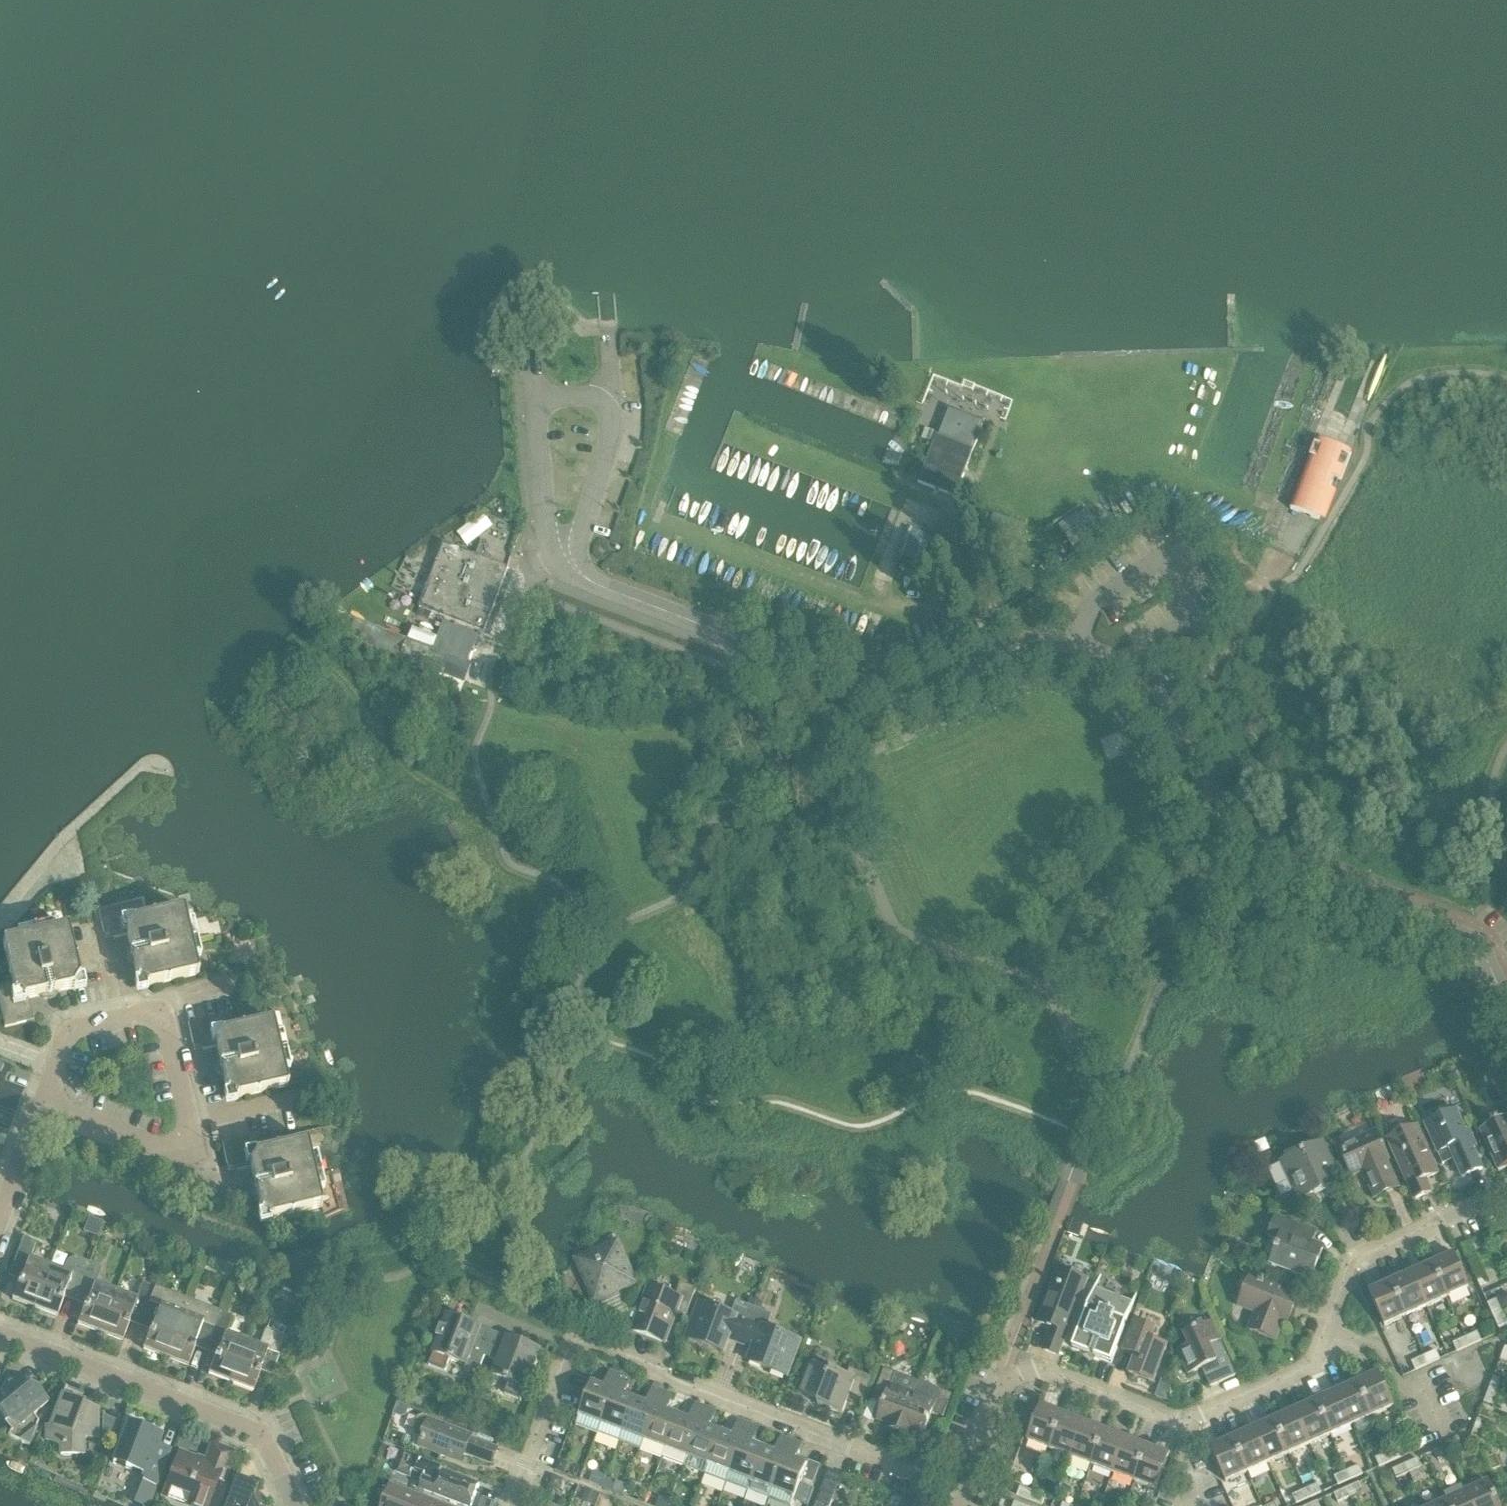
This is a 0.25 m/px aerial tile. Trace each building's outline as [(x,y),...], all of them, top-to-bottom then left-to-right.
[(956,497),(985,422),(947,407),(918,483),(956,497)] [(1317,440),(1290,509),(1318,520),(1330,490),(1334,478),(1341,480),(1351,453),(1317,440)] [(484,633),(508,569),(491,562),(483,540),(476,556),(444,544),(419,608),(484,633)] [(476,640),(420,619),(404,660),(460,681),(476,640)] [(147,987),(198,975),(183,910),(144,919),(140,902),(98,912),(103,933),(112,931),(113,939),(127,936),(130,949),(128,951),(126,951),(129,963),(131,962),(131,964),(133,963),(137,981),(138,981),(146,986),(147,987)] [(67,928),(2,943),(11,982),(0,985),(0,1010),(4,1028),(25,1023),(23,1014),(31,1012),(28,999),(41,996),(42,998),(43,997),(43,999),(55,997),(54,995),(56,994),(56,993),(73,988),(73,987),(78,979),(79,979),(67,928)] [(287,1087),(272,1022),(233,1031),(229,1014),(187,1024),(192,1045),(201,1043),(202,1050),(216,1047),(218,1059),(219,1061),(217,1061),(218,1063),(216,1063),(218,1074),(220,1074),(221,1075),(222,1075),(226,1093),(228,1092),(236,1097),(236,1099),(287,1087)] [(1502,1072),(1496,1059),(1487,1063),(1493,1076),(1502,1072)] [(9,1068),(0,1064),(0,1106),(14,1112),(22,1091),(3,1084),(9,1068)] [(1498,1107),(1497,1111),(1501,1121),(1498,1122),(1497,1120),(1494,1122),(1495,1124),(1480,1130),(1498,1171),(1506,1167),(1506,1103),(1498,1107)] [(1469,1131),(1466,1133),(1456,1111),(1425,1125),(1438,1154),(1443,1165),(1454,1160),(1462,1178),(1482,1169),(1473,1149),(1477,1148),(1469,1131)] [(1438,1174),(1417,1127),(1388,1140),(1415,1200),(1431,1192),(1425,1180),(1438,1174)] [(1388,1160),(1375,1132),(1339,1148),(1352,1177),(1362,1172),(1374,1198),(1398,1187),(1386,1161),(1388,1160)] [(321,1207),(310,1158),(306,1142),(278,1149),(275,1148),(273,1150),(267,1151),(263,1135),(221,1144),(226,1165),(235,1163),(237,1171),(250,1168),(253,1181),(251,1182),(252,1183),(250,1184),(252,1195),(254,1195),(255,1196),(256,1196),(260,1213),(262,1213),(270,1218),(270,1219),(288,1215),(291,1216),(293,1214),(321,1207)] [(1335,1184),(1329,1171),(1335,1168),(1323,1143),(1321,1144),(1314,1142),(1306,1145),(1304,1152),(1280,1162),(1289,1182),(1301,1209),(1316,1202),(1313,1195),(1335,1184)] [(1310,1281),(1322,1249),(1310,1244),(1315,1232),(1276,1217),(1269,1237),(1280,1241),(1278,1248),(1276,1247),(1275,1251),(1276,1252),(1271,1266),(1310,1281)] [(34,1308),(50,1265),(30,1258),(36,1243),(23,1238),(10,1270),(22,1275),(20,1282),(19,1281),(12,1300),(34,1308)] [(634,1283),(616,1244),(578,1262),(595,1300),(634,1283)] [(1469,1288),(1454,1254),(1432,1264),(1447,1298),(1469,1288)] [(77,1295),(89,1263),(76,1258),(71,1273),(50,1265),(34,1308),(56,1317),(64,1298),(62,1298),(65,1291),(77,1295)] [(1483,1271),(1477,1259),(1468,1262),(1474,1275),(1483,1271)] [(99,1333),(116,1290),(95,1282),(101,1268),(89,1263),(77,1295),(88,1299),(85,1306),(84,1306),(77,1325),(99,1333)] [(1447,1298),(1432,1264),(1411,1274),(1426,1307),(1447,1298)] [(1059,1356),(1081,1296),(1087,1281),(1058,1269),(1038,1322),(1051,1328),(1043,1350),(1059,1356)] [(1488,1283),(1483,1271),(1474,1275),(1479,1287),(1488,1283)] [(1426,1307),(1411,1274),(1390,1283),(1406,1317),(1426,1307)] [(1287,1325),(1298,1295),(1252,1278),(1241,1307),(1256,1313),(1249,1331),(1275,1340),(1281,1322),(1287,1325)] [(142,1320),(154,1288),(142,1283),(136,1298),(116,1290),(99,1333),(122,1342),(129,1323),(128,1323),(131,1316),(142,1320)] [(1406,1317),(1390,1283),(1369,1292),(1384,1326),(1406,1317)] [(686,1316),(696,1290),(681,1284),(677,1296),(647,1285),(630,1332),(666,1345),(678,1313),(686,1316)] [(165,1358),(187,1300),(154,1288),(142,1320),(153,1324),(151,1331),(149,1331),(142,1350),(165,1358)] [(1111,1363),(1134,1303),(1095,1289),(1072,1348),(1111,1363)] [(207,1345),(220,1313),(187,1300),(165,1358),(187,1367),(194,1348),(193,1347),(196,1341),(207,1345)] [(1501,1312),(1496,1300),(1487,1304),(1493,1316),(1501,1312)] [(740,1345),(754,1309),(737,1302),(731,1316),(700,1304),(686,1338),(724,1352),(728,1341),(740,1345)] [(787,1377),(800,1342),(767,1329),(772,1315),(754,1309),(740,1345),(752,1350),(748,1362),(787,1377)] [(1506,1324),(1501,1312),(1493,1316),(1498,1328),(1506,1324)] [(230,1383),(247,1340),(226,1332),(232,1317),(220,1313),(207,1345),(219,1349),(216,1356),(215,1356),(208,1374),(230,1383)] [(485,1357),(493,1333),(447,1316),(443,1327),(440,1326),(436,1337),(439,1339),(428,1365),(445,1372),(450,1359),(466,1366),(464,1370),(477,1375),(484,1357),(485,1357)] [(1153,1383),(1167,1347),(1151,1341),(1155,1330),(1135,1322),(1126,1345),(1138,1349),(1129,1374),(1153,1383)] [(1210,1388),(1236,1376),(1212,1322),(1184,1335),(1189,1346),(1178,1351),(1189,1375),(1204,1368),(1206,1373),(1204,1374),(1210,1388)] [(273,1370),(286,1338),(264,1330),(259,1345),(247,1340),(230,1383),(253,1392),(260,1373),(259,1372),(261,1365),(273,1370)] [(1481,1341),(1477,1332),(1465,1338),(1469,1347),(1481,1341)] [(535,1362),(539,1351),(493,1333),(485,1357),(498,1362),(492,1376),(509,1382),(504,1394),(521,1400),(531,1373),(533,1374),(538,1363),(535,1362)] [(1469,1347),(1465,1338),(1453,1343),(1457,1352),(1469,1347)] [(1440,1360),(1436,1351),(1424,1356),(1427,1365),(1440,1360)] [(1427,1365),(1424,1356),(1411,1362),(1415,1371),(1427,1365)] [(862,1405),(873,1377),(849,1369),(846,1377),(831,1372),(833,1366),(814,1359),(801,1393),(819,1400),(817,1405),(842,1415),(848,1399),(862,1405)] [(876,1421),(875,1423),(899,1432),(918,1382),(884,1369),(876,1391),(887,1396),(877,1421),(876,1421)] [(598,1434),(620,1375),(610,1371),(603,1387),(592,1383),(576,1425),(598,1434)] [(0,1406),(0,1414),(12,1428),(10,1430),(7,1438),(29,1446),(39,1420),(34,1414),(48,1403),(38,1390),(25,1385),(18,1376),(8,1373),(0,1394),(0,1396),(5,1402),(0,1406)] [(1394,1407),(1378,1373),(1357,1383),(1372,1417),(1394,1407)] [(619,1442),(635,1400),(625,1396),(631,1379),(620,1375),(598,1434),(619,1442)] [(1498,1393),(1502,1381),(1494,1377),(1489,1390),(1498,1393)] [(1169,1384),(1162,1381),(1160,1387),(1169,1391),(1169,1384)] [(918,1382),(899,1432),(922,1441),(923,1439),(922,1438),(932,1413),(943,1418),(952,1395),(918,1382)] [(1372,1417),(1357,1383),(1336,1392),(1351,1426),(1372,1417)] [(641,1450),(663,1391),(652,1387),(646,1404),(635,1400),(619,1442),(641,1450)] [(97,1438),(97,1410),(74,1401),(78,1393),(65,1388),(44,1440),(60,1446),(60,1456),(82,1456),(83,1438),(97,1438)] [(1493,1406),(1498,1393),(1489,1390),(1484,1402),(1493,1406)] [(662,1458),(678,1416),(667,1412),(674,1395),(663,1391),(641,1450),(662,1458)] [(1351,1426),(1336,1392),(1315,1402),(1330,1436),(1351,1426)] [(1330,1436),(1315,1402),(1294,1411),(1309,1445),(1330,1436)] [(683,1466),(705,1408),(695,1404),(689,1420),(678,1416),(662,1458),(683,1466)] [(1049,1450),(1062,1415),(1040,1406),(1027,1441),(1049,1450)] [(705,1474),(721,1432),(710,1428),(716,1412),(705,1408),(683,1466),(705,1474)] [(1309,1445),(1294,1411),(1273,1420),(1288,1454),(1309,1445)] [(1070,1458),(1083,1423),(1062,1415),(1049,1450),(1070,1458)] [(497,1449),(470,1438),(471,1435),(424,1417),(419,1419),(415,1431),(417,1436),(423,1438),(419,1447),(461,1463),(464,1454),(491,1465),(497,1449)] [(727,1483),(749,1424),(738,1420),(732,1437),(721,1432),(705,1474),(727,1483)] [(1288,1454),(1273,1420),(1253,1430),(1268,1464),(1288,1454)] [(1481,1436),(1486,1423),(1477,1420),(1472,1433),(1481,1436)] [(155,1487),(169,1450),(157,1446),(161,1435),(128,1422),(112,1464),(144,1476),(141,1482),(155,1487)] [(1092,1466),(1105,1431),(1083,1423),(1070,1458),(1092,1466)] [(748,1491),(764,1449),(753,1445),(759,1428),(749,1424),(727,1483),(748,1491)] [(1268,1464),(1253,1430),(1232,1439),(1247,1473),(1268,1464)] [(1113,1474),(1126,1439),(1105,1431),(1092,1466),(1113,1474)] [(769,1499),(791,1440),(781,1436),(774,1453),(764,1449),(748,1491),(769,1499)] [(1134,1482),(1147,1447),(1126,1439),(1113,1474),(1134,1482)] [(1247,1473),(1232,1439),(1210,1449),(1225,1483),(1247,1473)] [(802,1480),(807,1465),(796,1461),(802,1444),(791,1440),(769,1499),(787,1505),(792,1505),(802,1480)] [(1462,1449),(1459,1441),(1446,1446),(1450,1455),(1462,1449)] [(218,1480),(224,1483),(235,1452),(211,1443),(203,1462),(179,1453),(162,1496),(188,1505),(208,1505),(218,1480)] [(1450,1455),(1446,1446),(1434,1451),(1438,1460),(1450,1455)] [(1156,1491),(1170,1456),(1147,1447),(1134,1482),(1156,1491)] [(1404,1456),(1400,1448),(1388,1453),(1391,1462),(1404,1456)] [(459,1477),(444,1472),(445,1468),(404,1453),(397,1472),(410,1478),(413,1471),(429,1477),(424,1490),(466,1505),(471,1505),(479,1485),(459,1477)] [(1391,1462),(1388,1453),(1375,1458),(1379,1467),(1391,1462)] [(1501,1467),(1495,1455),(1486,1459),(1492,1471),(1501,1467)] [(1421,1468),(1417,1459),(1405,1465),(1409,1473),(1421,1468)] [(1409,1473),(1405,1465),(1392,1470),(1396,1479),(1409,1473)] [(1362,1475),(1358,1466),(1346,1471),(1350,1480),(1362,1475)] [(1350,1480),(1346,1471),(1334,1477),(1338,1486),(1350,1480)] [(261,1505),(255,1491),(257,1486),(235,1478),(224,1505),(262,1505),(261,1505)] [(1488,1482),(1467,1492),(1473,1505),(1499,1505),(1488,1482)] [(1362,1492),(1358,1483),(1346,1489),(1350,1498),(1362,1492)] [(1321,1493),(1317,1485),(1305,1490),(1309,1499),(1321,1493)] [(390,1486),(383,1505),(443,1505),(390,1486)] [(1029,1501),(1033,1492),(1020,1487),(1017,1496),(1029,1501)] [(1350,1498),(1346,1489),(1334,1494),(1338,1503),(1350,1498)] [(1309,1499),(1305,1490),(1292,1496),(1296,1504),(1309,1499)] [(833,1496),(820,1491),(816,1503),(824,1505),(829,1505),(833,1496)] [(1042,1505),(1045,1497),(1033,1492),(1029,1501),(1042,1505)] [(1467,1492),(1446,1501),(1448,1505),(1473,1505),(1467,1492)]
